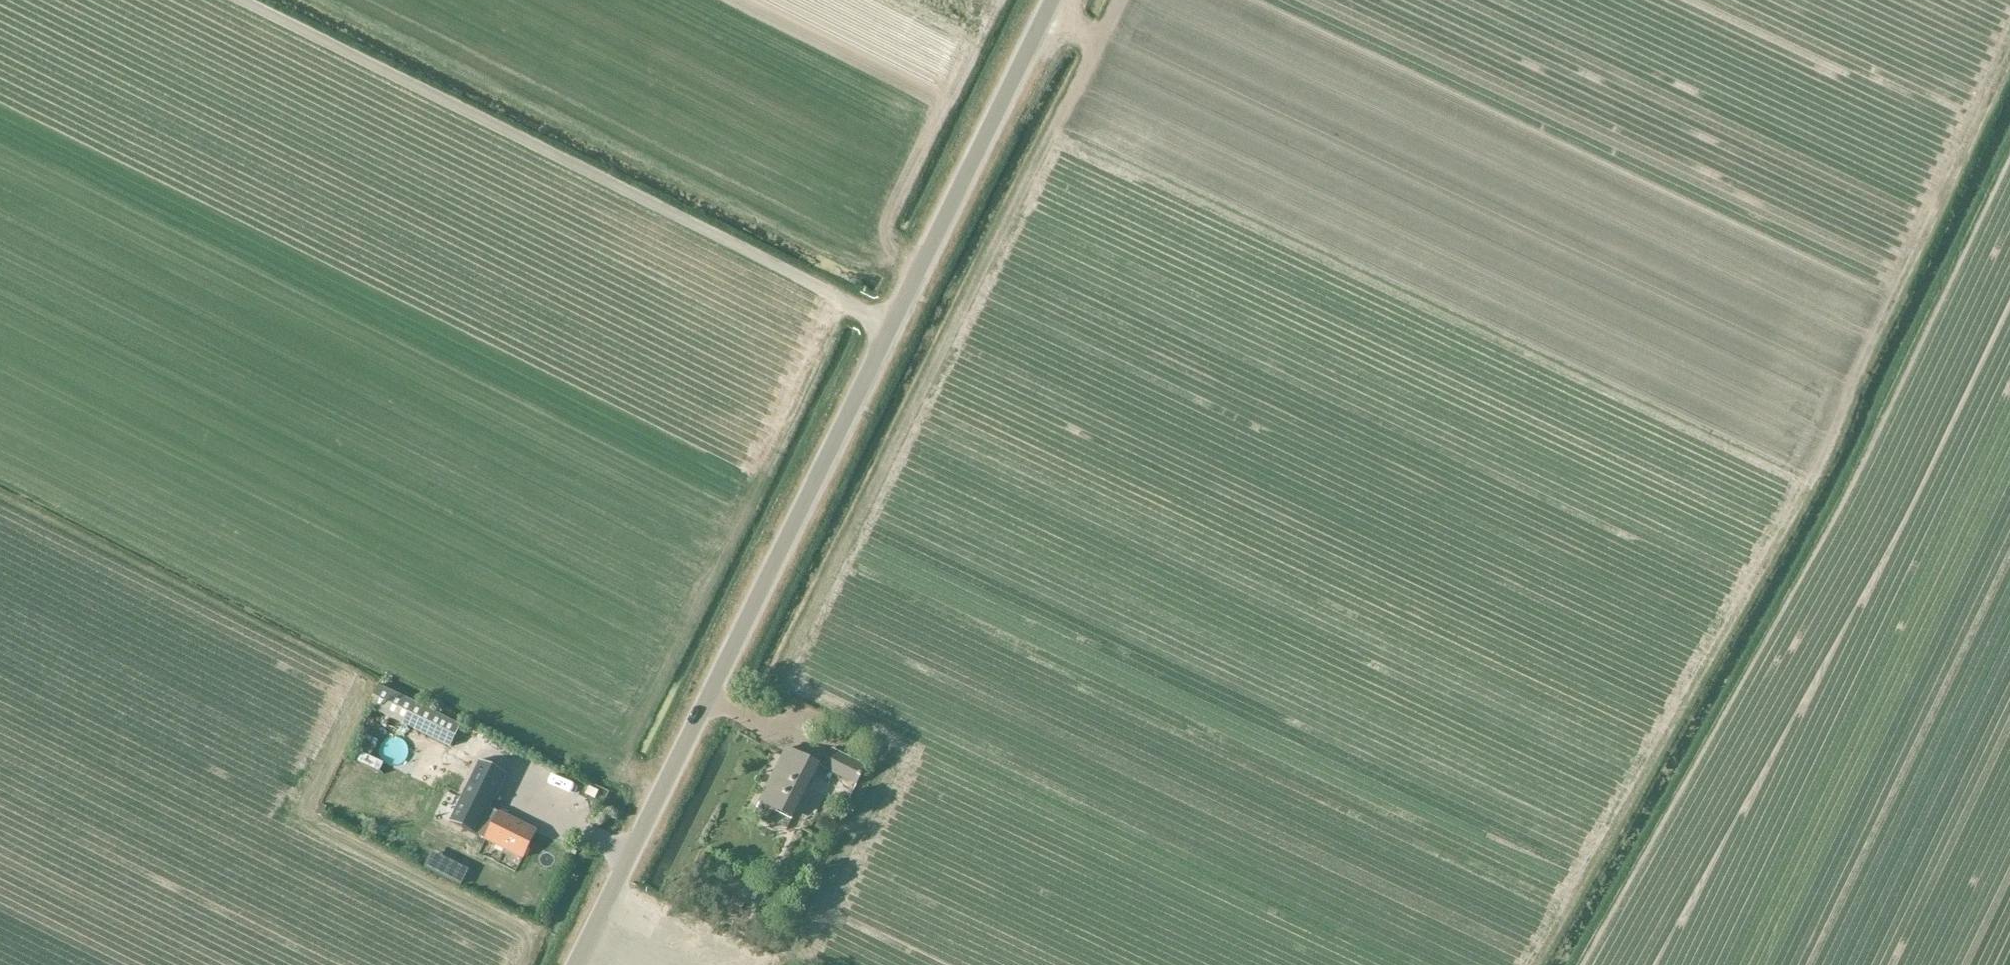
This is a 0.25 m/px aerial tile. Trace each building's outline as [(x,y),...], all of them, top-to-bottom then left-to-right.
[(368,707),(375,711),(451,748),(462,726),(379,685),(368,707)] [(787,749),(761,800),(794,816),(820,765),(787,749)] [(866,767),(833,750),(823,767),(857,784),(866,767)] [(455,805),(447,821),(484,839),(523,858),(536,831),(490,808),(509,768),(480,754),(455,805)] [(414,846),(438,857),(449,835),(425,824),(414,846)]
